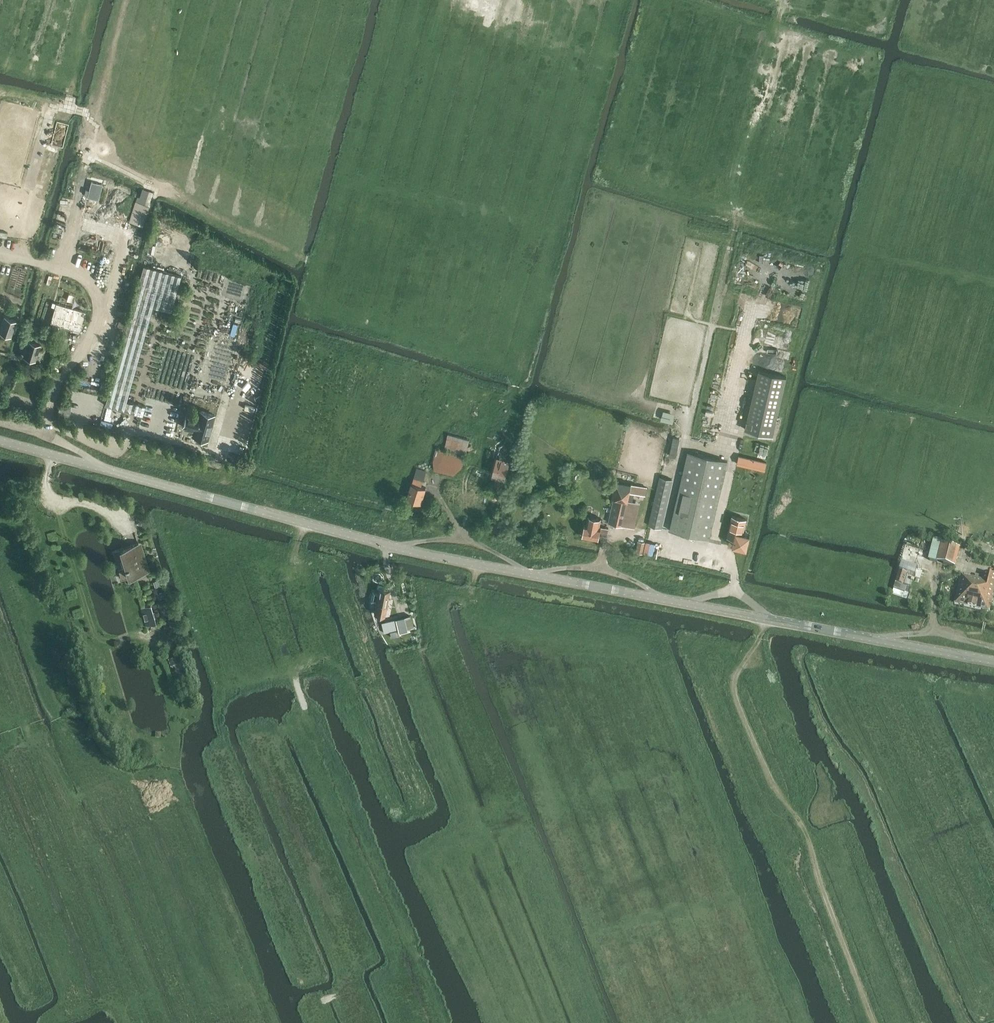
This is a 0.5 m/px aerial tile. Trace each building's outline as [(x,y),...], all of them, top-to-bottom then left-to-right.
[(102,185),(92,182),(88,197),(99,200),(102,185)] [(130,221),(138,224),(144,204),(136,201),(130,221)] [(144,264),(126,326),(146,331),(153,306),(171,311),(181,275),(144,264)] [(80,331),(86,311),(56,303),(51,322),(80,331)] [(16,320),(4,316),(0,328),(0,332),(11,335),(16,320)] [(64,352),(68,339),(60,337),(56,350),(64,352)] [(40,344),(28,340),(23,356),(35,359),(40,344)] [(759,370),(745,429),(773,436),(787,377),(759,370)] [(146,406),(127,401),(125,410),(143,415),(146,406)] [(71,407),(59,404),(57,414),(97,423),(99,414),(86,411),(86,412),(71,408),(71,407)] [(208,439),(215,413),(200,409),(198,414),(187,411),(183,426),(194,429),(193,435),(208,439)] [(675,413),(663,409),(661,419),(673,422),(675,413)] [(470,439),(462,437),(448,434),(444,449),(466,454),(470,439)] [(672,437),(668,455),(674,457),(678,438),(672,437)] [(436,448),(433,459),(434,470),(454,474),(462,467),(465,455),(436,448)] [(727,461),(688,452),(670,530),(709,539),(727,461)] [(493,473),(507,476),(511,456),(497,453),(493,473)] [(412,483),(407,498),(421,503),(426,487),(422,486),(423,480),(427,471),(417,468),(414,478),(412,483)] [(661,528),(672,479),(660,476),(649,525),(661,528)] [(497,499),(504,480),(496,477),(489,496),(497,499)] [(640,502),(633,501),(632,501),(634,492),(645,495),(647,487),(615,479),(611,496),(614,497),(608,522),(635,528),(637,516),(636,516),(640,502)] [(523,494),(516,488),(510,494),(517,501),(523,494)] [(588,515),(587,523),(585,523),(583,536),(598,539),(599,534),(603,535),(604,533),(607,534),(608,528),(600,526),(601,518),(588,515)] [(732,515),(727,537),(733,538),(732,545),(746,548),(750,534),(744,532),(747,518),(732,515)] [(147,571),(138,543),(113,551),(116,560),(121,559),(124,568),(119,569),(122,579),(147,571)] [(941,544),(937,562),(955,566),(959,549),(941,544)] [(899,570),(899,571),(894,588),(905,592),(907,586),(903,585),(907,573),(911,574),(913,566),(902,563),(899,570)] [(962,574),(955,604),(989,612),(992,599),(993,595),(993,591),(993,575),(983,572),(981,579),(962,574)] [(153,581),(159,599),(167,597),(161,579),(153,581)] [(388,590),(379,588),(378,592),(372,591),(370,601),(376,602),(374,613),(383,615),(388,590)] [(156,623),(151,605),(141,608),(147,626),(156,623)] [(412,627),(408,615),(380,622),(382,631),(397,628),(397,631),(406,630),(405,628),(412,627)]
